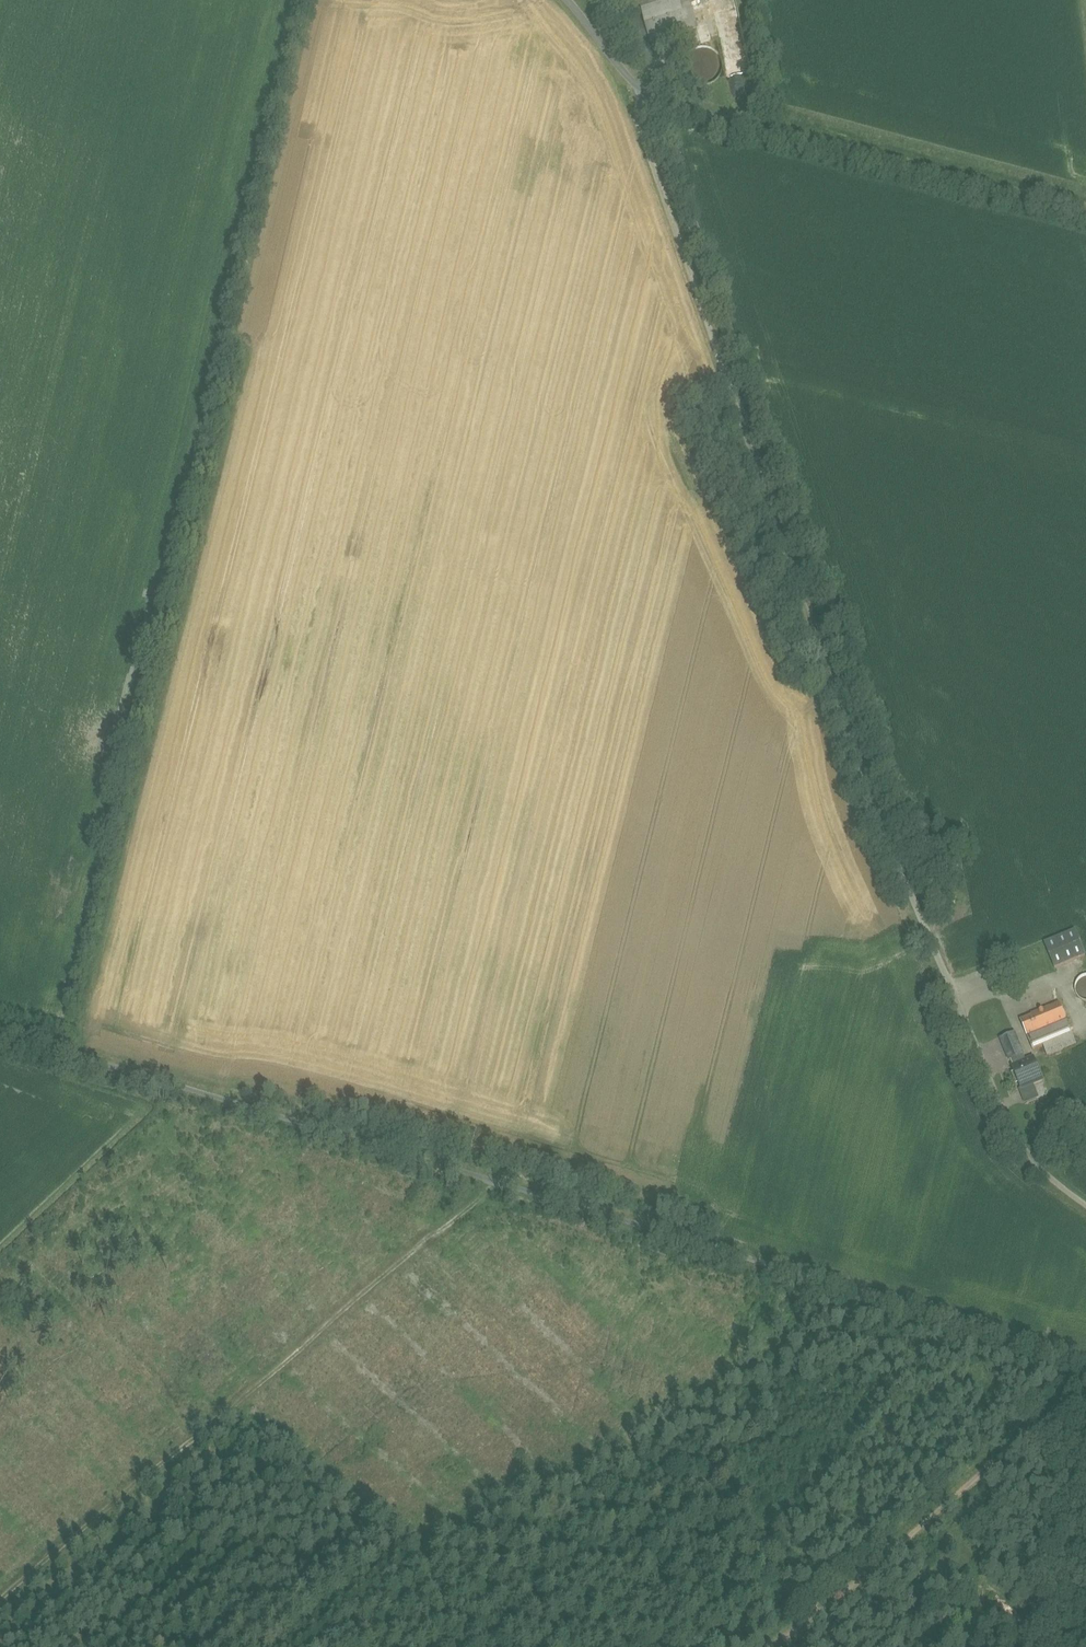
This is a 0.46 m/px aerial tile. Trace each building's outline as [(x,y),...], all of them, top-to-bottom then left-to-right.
[(637,1),(652,44),(696,29),(687,4),(699,0),(641,0),(637,1)] [(718,62),(713,57),(707,53),(701,53),(694,55),(689,59),(685,65),(685,71),(687,78),(691,83),(696,86),(704,87),(711,85),(715,81),(719,75),(719,68),(718,62)] [(1075,930),(1042,943),(1047,955),(1052,969),(1085,956),(1075,930)] [(1083,977),(1079,980),(1076,985),(1076,990),(1077,995),(1080,999),(1085,1001),(1085,1002),(1085,976),(1083,977)] [(1038,1098),(1032,1084),(1043,1079),(1034,1056),(1025,1060),(1023,1055),(1039,1048),(1043,1057),(1076,1044),(1059,1002),(1021,1018),(1014,1001),(987,1012),(1007,1061),(1010,1060),(1012,1065),(1010,1066),(1020,1089),(1018,1090),(1024,1104),(1038,1098)] [(1031,1590),(1035,1580),(1028,1577),(1025,1587),(1031,1590)]
